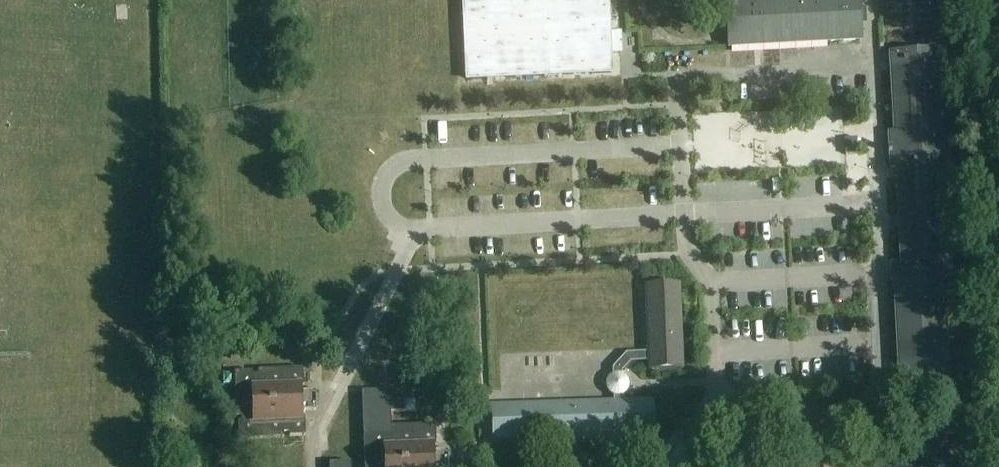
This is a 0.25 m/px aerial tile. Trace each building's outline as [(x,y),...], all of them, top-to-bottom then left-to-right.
[(467,79),(612,73),(611,54),(620,53),(619,33),(610,33),(608,0),(464,0),(467,79)] [(734,47),(856,40),(855,22),(859,22),(861,22),(865,22),(864,10),(861,10),(859,10),(855,10),(854,0),(732,0),(734,47)] [(892,134),(889,134),(891,167),(897,167),(897,178),(899,215),(900,229),(896,230),(898,262),(895,262),(896,274),(896,280),(899,341),(899,355),(901,391),(901,401),(911,400),(947,399),(949,399),(942,279),(953,278),(942,51),(890,54),(890,56),(891,69),(892,87),(893,102),(895,132),(895,133),(892,134)] [(791,189),(805,179),(799,171),(785,181),(791,189)] [(608,378),(606,383),(606,389),(609,393),(614,396),(614,402),(623,402),(623,398),(623,396),(627,392),(629,387),(629,382),(626,377),(622,374),(621,371),(627,366),(631,362),(647,361),(649,361),(650,370),(683,369),(679,283),(646,284),(649,352),(647,352),(627,353),(613,368),(613,374),(608,378)] [(302,371),(257,372),(258,377),(252,377),(252,373),(235,373),(236,418),(240,418),(240,423),(237,423),(238,439),(282,438),(282,434),(290,433),(290,437),(304,437),(303,412),(315,412),(315,393),(303,393),(302,371)] [(449,452),(438,453),(437,427),(435,427),(392,429),(391,412),(404,411),(403,390),(390,390),(362,391),(364,433),(365,466),(449,466),(449,452)] [(614,402),(492,406),(493,440),(653,434),(652,401),(623,402),(614,402)] [(904,448),(932,466),(976,466),(977,466),(949,446),(919,426),(904,448)]
